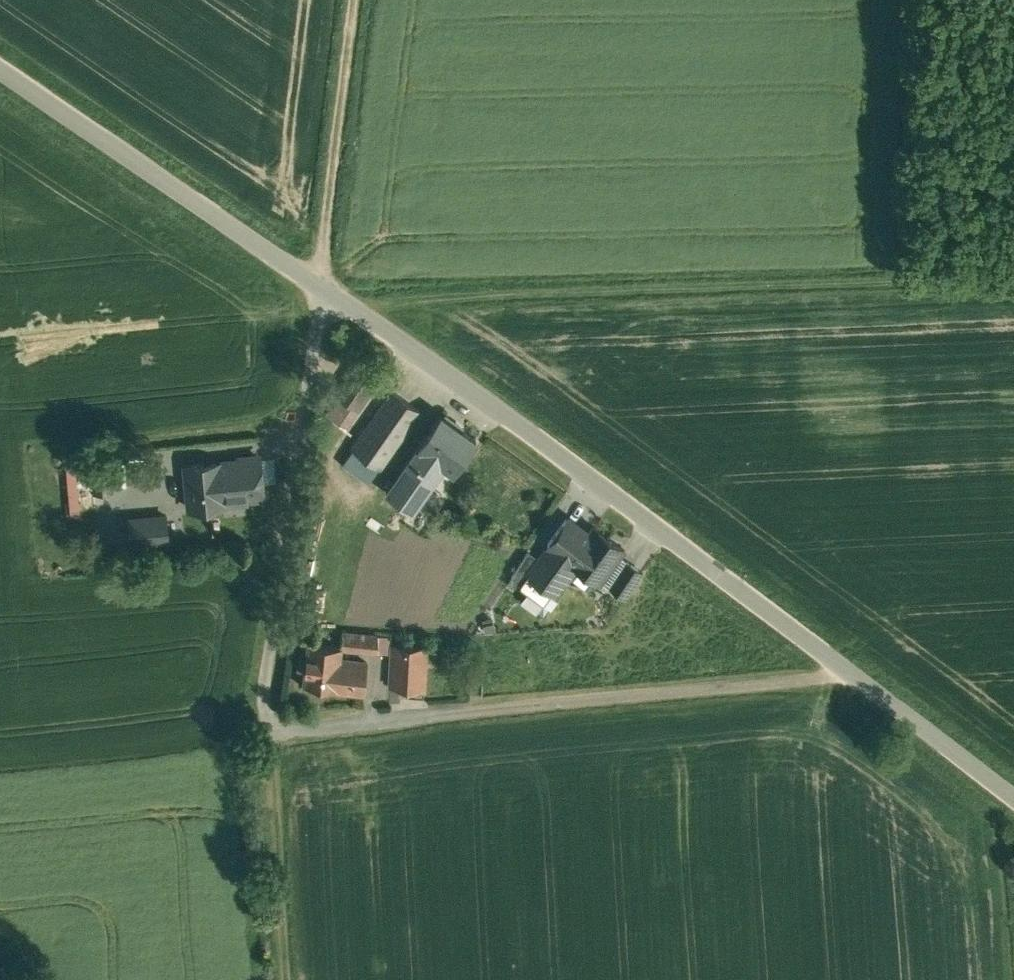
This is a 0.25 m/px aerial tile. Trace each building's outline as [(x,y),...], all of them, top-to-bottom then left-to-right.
[(357,364),(336,394),(356,408),(377,379),(357,364)] [(394,391),(352,449),(378,467),(420,409),(394,391)] [(473,438),(439,413),(417,443),(419,445),(435,456),(451,468),(473,438)] [(435,456),(419,445),(402,477),(420,489),(427,478),(422,476),(435,456)] [(212,451),(180,449),(178,481),(210,483),(212,451)] [(263,473),(227,471),(225,492),(177,489),(176,509),(223,512),(223,513),(260,515),(263,473)] [(164,506),(135,505),(134,537),(162,538),(164,506)] [(623,548),(594,526),(587,534),(565,518),(548,542),(549,543),(539,557),(527,573),(528,573),(550,589),(556,580),(560,584),(575,563),(599,580),(623,548)] [(539,557),(528,550),(511,575),(522,582),(528,573),(527,573),(539,557)] [(625,559),(608,583),(626,595),(642,570),(625,559)] [(378,634),(342,630),(341,645),(342,645),(342,647),(365,649),(365,650),(378,651),(378,634)] [(390,635),(378,634),(378,651),(390,651),(390,635)] [(367,660),(341,657),(342,647),(342,645),(341,645),(308,640),(306,655),(299,654),(298,666),(304,667),(303,683),(364,690),(367,660)] [(426,645),(392,643),(390,685),(424,687),(426,645)]
